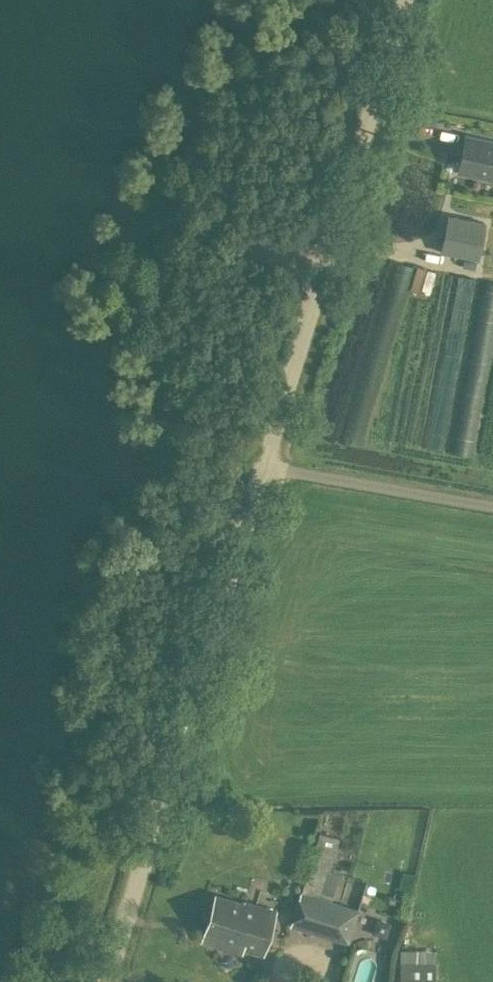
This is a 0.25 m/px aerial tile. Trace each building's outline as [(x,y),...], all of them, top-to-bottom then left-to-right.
[(465,137),(458,172),(492,179),(492,142),(465,137)] [(441,252),(477,259),(484,222),(448,215),(441,252)] [(410,286),(426,287),(427,268),(412,266),(410,286)] [(289,927),(348,944),(359,909),(321,898),(334,855),(346,858),(351,842),(318,832),(289,927)] [(244,905),(214,896),(201,940),(218,945),(219,940),(241,946),(240,948),(262,954),(275,911),(245,903),(244,905)] [(369,932),(388,939),(393,924),(375,917),(369,932)] [(439,946),(403,946),(402,981),(439,981),(439,946)]
